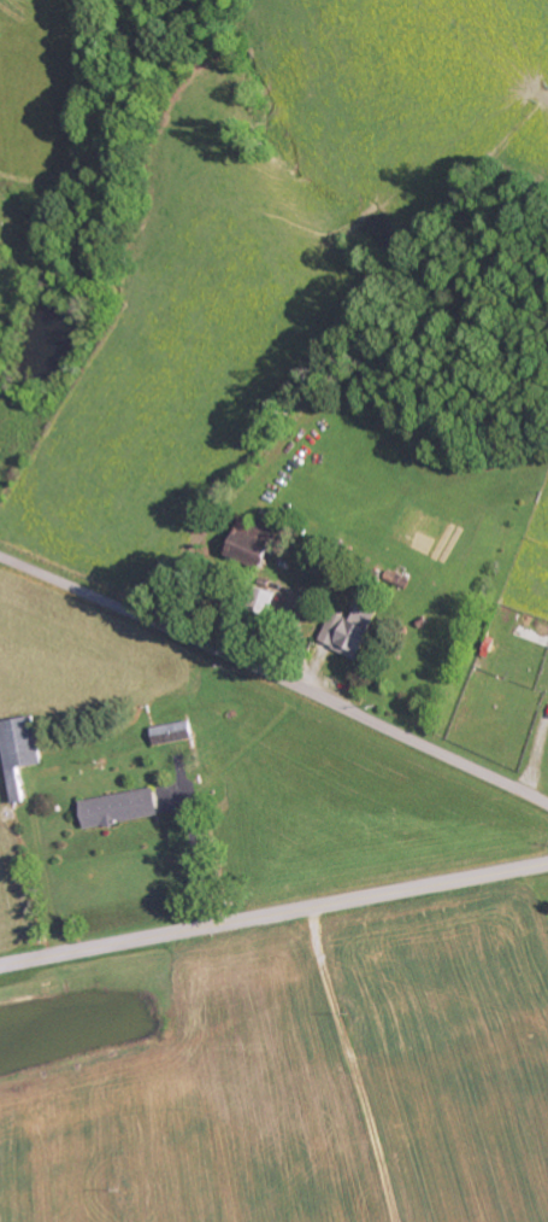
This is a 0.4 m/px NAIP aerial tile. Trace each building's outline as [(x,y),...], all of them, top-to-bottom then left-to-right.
[(276,531),(239,522),(230,558),(268,567),(276,531)] [(321,643),(359,660),(381,610),(361,601),(353,621),(334,613),(321,643)] [(27,803),(22,769),(44,765),(36,717),(0,723),(0,729),(13,805),(27,803)] [(156,746),(195,738),(192,721),(153,728),(156,746)] [(81,801),(85,829),(161,817),(156,788),(81,801)]
